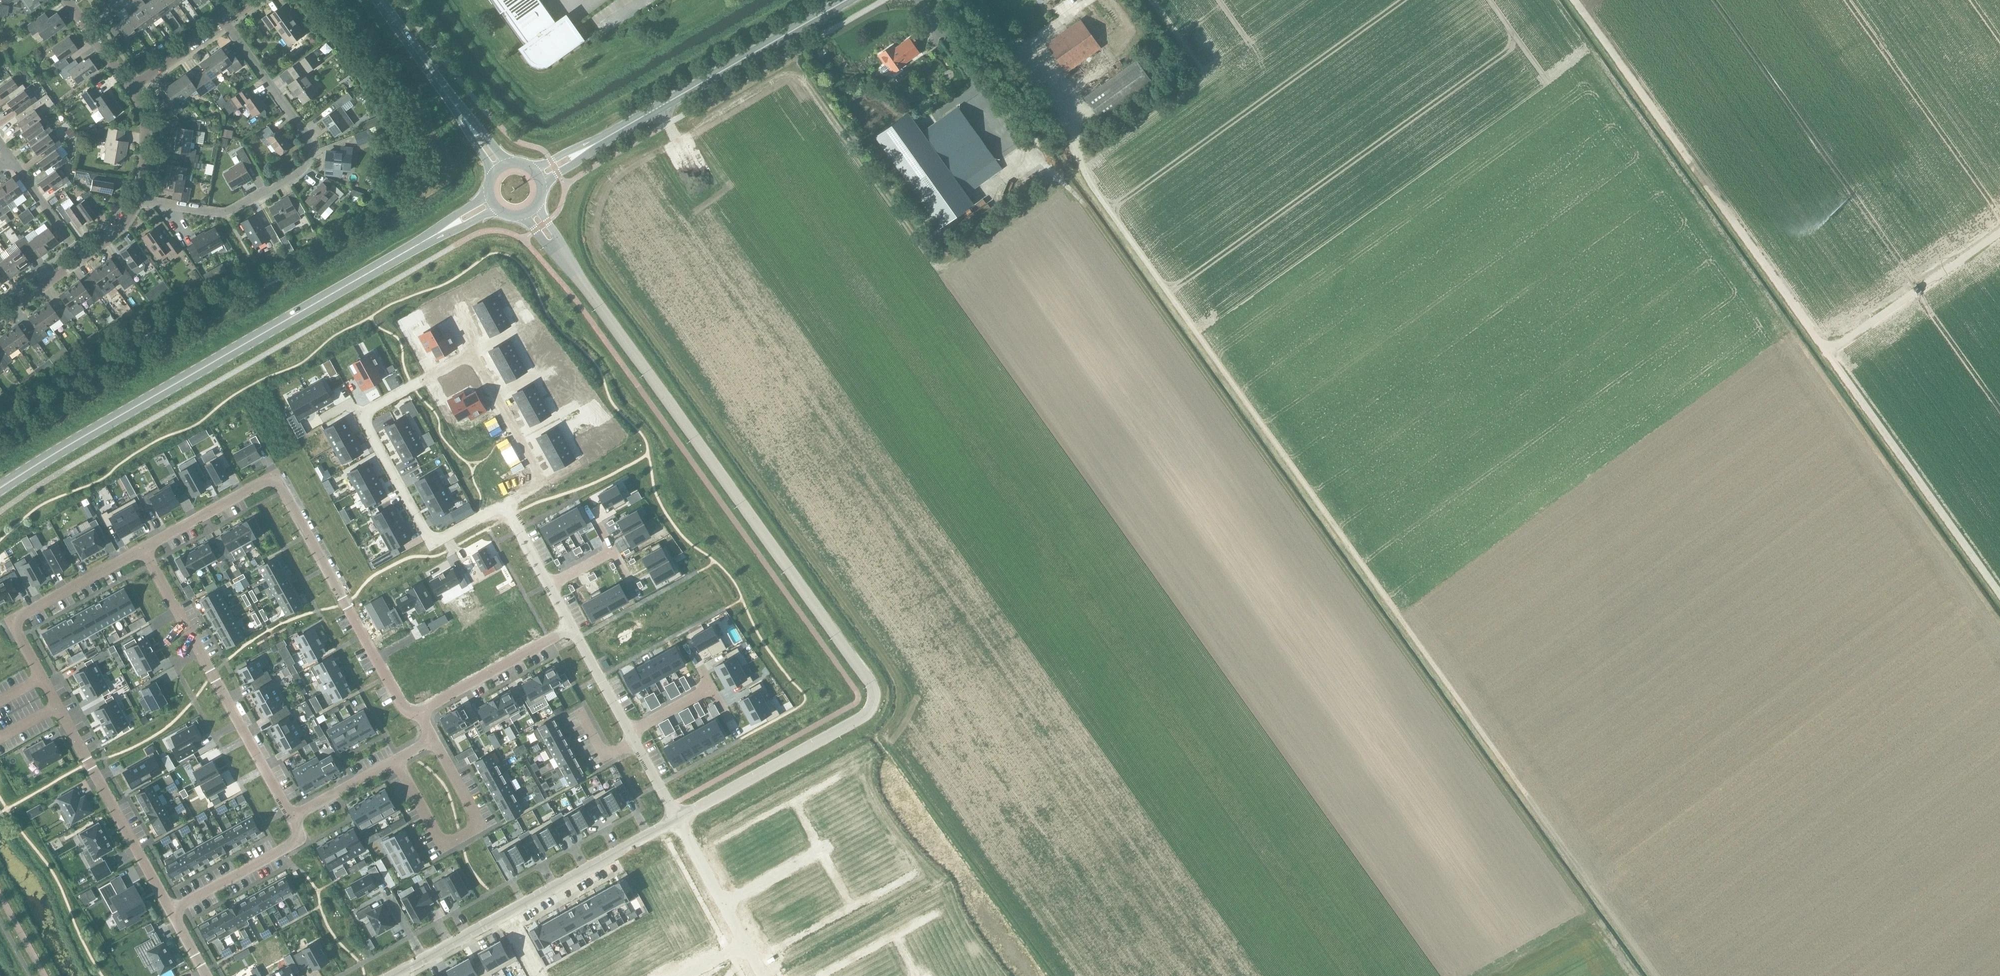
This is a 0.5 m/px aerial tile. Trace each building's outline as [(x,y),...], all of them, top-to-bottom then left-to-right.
[(31,11),(46,0),(23,0),(31,11)] [(144,28),(153,23),(137,0),(135,0),(132,2),(135,6),(137,5),(139,8),(138,9),(133,12),(144,28)] [(161,17),(149,1),(143,5),(141,2),(143,1),(142,0),(137,0),(153,23),(161,17)] [(149,1),(161,17),(169,11),(162,0),(151,0),(149,1)] [(169,11),(178,5),(174,0),(162,0),(169,11)] [(532,63),(535,65),(538,66),(542,66),(545,65),(548,63),(581,40),(566,18),(557,24),(540,0),(490,0),(524,48),(522,49),(530,60),(532,63)] [(262,19),(270,29),(275,26),(289,46),(305,34),(292,16),(294,15),(286,4),(271,15),(270,13),(262,19)] [(136,34),(144,28),(133,12),(127,17),(124,14),(126,13),(123,8),(119,11),(136,34)] [(127,41),(136,34),(119,11),(116,13),(119,18),(120,16),(123,20),(117,24),(116,23),(109,28),(116,38),(122,33),(127,41)] [(45,13),(27,26),(33,35),(38,31),(44,40),(65,25),(56,13),(48,19),(45,13)] [(1066,72),(1100,48),(1080,20),(1047,44),(1066,72)] [(78,50),(69,37),(51,50),(59,61),(54,64),(59,71),(69,64),(65,59),(78,50)] [(905,63),(919,53),(909,39),(895,49),(893,46),(879,55),(885,64),(881,67),(880,69),(880,72),(882,74),(884,75),(887,74),(891,72),(892,74),(906,64),(905,63)] [(221,49),(210,56),(221,71),(230,64),(235,71),(242,66),(232,52),(226,56),(221,49)] [(289,85),(297,97),(298,95),(304,103),(318,93),(317,92),(319,91),(314,84),(312,85),(305,75),(319,64),(312,54),(289,70),(296,80),(289,85)] [(197,75),(208,91),(215,86),(210,78),(221,71),(210,56),(200,64),(204,70),(197,75)] [(76,59),(69,64),(59,71),(64,79),(71,75),(78,84),(97,70),(88,57),(84,60),(84,59),(83,60),(79,63),(76,59)] [(1136,60),(1084,97),(1102,122),(1154,84),(1136,60)] [(185,74),(174,82),(185,97),(190,93),(193,96),(198,92),(201,96),(208,91),(197,75),(190,81),(185,74)] [(18,87),(11,78),(0,86),(0,99),(0,100),(8,94),(18,87)] [(178,102),(185,97),(174,82),(164,89),(169,96),(164,100),(174,115),(183,109),(178,102)] [(92,87),(81,94),(92,110),(97,107),(108,121),(121,111),(107,91),(99,97),(92,87)] [(260,101),(254,94),(251,96),(245,88),(227,101),(233,109),(243,102),(253,116),(255,115),(267,115),(267,112),(264,108),(266,107),(261,100),(260,101)] [(15,110),(30,99),(24,90),(21,92),(11,99),(6,102),(13,111),(15,110)] [(339,108),(339,109),(341,107),(353,99),(348,93),(334,103),(339,108)] [(17,122),(23,131),(38,121),(41,119),(34,110),(45,102),(49,108),(54,104),(47,94),(38,100),(33,103),(24,109),(28,114),(19,121),(17,122)] [(328,126),(335,136),(353,124),(341,107),(339,109),(339,108),(322,120),(327,127),(328,126)] [(944,159),(977,135),(957,107),(924,131),(944,159)] [(941,227),(973,204),(908,113),(875,136),(941,227)] [(172,139),(190,142),(197,143),(200,122),(188,120),(187,129),(174,127),(172,139)] [(44,130),(38,121),(23,131),(21,133),(27,142),(44,130)] [(274,134),(269,126),(258,134),(266,145),(270,142),(279,156),(292,147),(280,130),(274,134)] [(124,131),(109,128),(106,147),(107,147),(105,161),(116,163),(116,164),(119,164),(119,163),(122,163),(124,151),(125,151),(127,142),(122,141),(124,131)] [(369,131),(356,136),(359,145),(372,139),(369,131)] [(54,143),(48,134),(30,147),(37,156),(45,150),(54,143)] [(1002,169),(977,135),(944,159),(968,193),(1002,169)] [(181,160),(194,162),(196,150),(189,148),(190,142),(172,139),(170,151),(183,153),(181,160)] [(344,177),(345,170),(353,171),(355,146),(343,145),(342,153),(329,152),(326,175),(344,177)] [(252,179),(245,167),(251,163),(243,148),(236,152),(243,163),(224,174),(233,189),(245,182),(245,183),(252,179)] [(52,166),(61,159),(55,150),(48,155),(38,162),(44,171),(52,166)] [(66,156),(61,159),(65,163),(69,160),(66,155),(66,156)] [(180,167),(168,165),(166,177),(183,180),(185,173),(192,174),(194,162),(181,160),(180,167)] [(44,192),(51,186),(61,179),(55,170),(38,183),(44,192)] [(101,181),(102,175),(76,171),(75,177),(85,179),(87,185),(91,185),(90,190),(111,194),(113,183),(101,181)] [(313,171),(309,179),(317,183),(321,176),(313,171)] [(182,187),(183,180),(166,177),(164,189),(176,191),(175,198),(188,201),(190,188),(182,187)] [(2,185),(12,200),(22,193),(12,178),(2,185)] [(344,194),(334,185),(330,189),(323,183),(306,201),(322,215),(338,197),(340,198),(344,194)] [(12,200),(2,185),(0,186),(0,213),(5,219),(8,217),(6,213),(11,210),(7,204),(12,200)] [(86,221),(88,223),(97,217),(90,208),(100,201),(86,192),(81,196),(84,200),(75,206),(86,221)] [(270,208),(282,229),(300,218),(299,216),(306,212),(299,200),(292,204),(288,197),(280,201),(281,202),(270,208)] [(86,221),(75,206),(73,203),(64,210),(61,206),(57,209),(65,220),(69,217),(77,227),(86,221)] [(21,221),(31,213),(28,209),(18,216),(21,221)] [(31,213),(21,221),(24,225),(34,218),(31,213)] [(281,242),(271,225),(264,228),(256,215),(241,224),(255,248),(270,239),(274,246),(281,242)] [(172,239),(167,243),(156,227),(142,237),(157,259),(168,251),(172,256),(180,250),(172,239)] [(48,228),(38,235),(48,250),(58,243),(48,228)] [(214,228),(200,237),(199,235),(191,240),(193,244),(187,248),(196,263),(203,259),(201,256),(223,244),(214,228)] [(19,240),(27,250),(31,247),(38,257),(48,250),(38,235),(28,242),(24,236),(19,240)] [(9,256),(20,270),(29,263),(22,253),(27,250),(19,240),(15,243),(19,249),(9,256)] [(120,253),(131,269),(134,272),(136,273),(138,273),(143,270),(144,267),(145,265),(150,261),(138,244),(133,248),(131,245),(120,253)] [(2,267),(10,278),(20,270),(9,256),(3,260),(0,255),(0,269),(2,267)] [(100,267),(111,282),(116,278),(120,284),(130,276),(123,266),(118,270),(111,260),(100,267)] [(30,265),(12,276),(15,280),(32,269),(30,265)] [(111,282),(100,267),(90,274),(98,284),(92,288),(100,298),(105,295),(101,289),(111,282)] [(81,283),(80,282),(69,289),(80,304),(85,300),(90,306),(100,298),(92,288),(86,279),(81,283)] [(116,287),(106,293),(109,298),(120,291),(116,287)] [(84,309),(80,304),(69,289),(59,296),(67,307),(61,310),(69,321),(84,309)] [(494,296),(474,307),(482,322),(502,311),(494,296)] [(38,311),(49,326),(53,332),(69,321),(61,310),(56,314),(49,304),(38,311)] [(49,326),(38,311),(28,318),(36,329),(30,332),(38,343),(47,336),(43,330),(49,326)] [(502,311),(482,322),(490,337),(510,326),(502,311)] [(451,319),(457,329),(464,325),(458,315),(451,319)] [(7,333),(18,348),(28,341),(32,346),(38,343),(30,332),(25,336),(18,326),(7,333)] [(438,326),(431,330),(445,354),(457,348),(448,333),(444,336),(438,326)] [(431,330),(420,336),(428,351),(433,349),(438,358),(445,354),(431,330)] [(0,356),(7,365),(12,361),(8,355),(18,348),(7,333),(0,338),(0,344),(5,351),(0,354),(0,355),(0,356)] [(510,341),(490,352),(498,367),(518,356),(510,341)] [(373,353),(361,359),(375,384),(382,380),(376,370),(381,368),(373,353)] [(518,356),(498,367),(507,382),(527,371),(518,356)] [(354,363),(350,366),(355,375),(363,390),(375,384),(361,359),(354,363)] [(321,381),(305,390),(316,410),(333,401),(321,381)] [(534,385),(514,396),(522,411),(542,400),(534,385)] [(305,390),(288,399),(300,419),(316,410),(305,390)] [(463,393),(449,401),(455,413),(480,399),(476,392),(466,397),(463,393)] [(480,399),(455,413),(459,420),(469,414),(471,419),(486,411),(480,399)] [(542,400),(522,411),(531,426),(550,415),(542,400)] [(412,401),(400,407),(403,413),(409,410),(413,417),(419,414),(412,401)] [(406,417),(386,428),(395,445),(415,434),(406,417)] [(345,419),(325,430),(334,447),(354,436),(345,419)] [(558,428),(538,439),(546,454),(566,443),(558,428)] [(415,434),(395,445),(404,461),(424,450),(415,434)] [(253,444),(235,454),(242,468),(261,457),(256,449),(262,446),(256,436),(250,439),(253,444)] [(354,436),(334,447),(343,463),(363,452),(354,436)] [(566,443),(546,454),(555,469),(574,458),(566,443)] [(216,456),(205,462),(217,483),(229,477),(225,469),(223,466),(229,463),(222,451),(215,454),(216,456)] [(182,472),(180,473),(194,496),(202,492),(202,491),(206,489),(203,484),(200,478),(197,473),(202,471),(195,458),(189,461),(192,466),(182,472)] [(368,463),(349,474),(358,490),(378,479),(368,463)] [(436,472),(416,483),(425,499),(445,488),(436,472)] [(158,488),(170,510),(180,504),(174,492),(179,490),(173,479),(168,482),(169,484),(159,490),(158,488)] [(378,479),(358,490),(367,507),(387,496),(378,479)] [(617,485),(599,495),(606,507),(611,504),(614,509),(626,503),(617,485)] [(159,515),(170,510),(158,488),(142,496),(148,507),(153,504),(159,515)] [(445,488),(425,499),(434,516),(454,505),(445,488)] [(638,492),(628,498),(631,504),(642,498),(638,492)] [(134,498),(118,507),(130,531),(137,527),(138,527),(141,525),(137,516),(136,514),(134,511),(140,509),(134,498)] [(469,503),(451,513),(456,522),(474,512),(469,503)] [(392,506),(372,517),(382,533),(401,522),(392,506)] [(106,511),(100,514),(107,526),(112,523),(114,526),(115,528),(119,536),(125,534),(125,533),(129,531),(129,532),(129,531),(130,531),(118,507),(107,513),(106,511)] [(583,507),(578,509),(584,519),(588,517),(583,507)] [(578,508),(568,513),(577,529),(587,524),(586,524),(591,521),(588,517),(584,519),(578,509),(578,508)] [(637,511),(618,522),(625,534),(644,524),(637,511)] [(568,513),(560,518),(570,536),(569,534),(577,529),(568,513)] [(254,517),(243,523),(252,540),(263,534),(254,517)] [(560,518),(551,522),(562,543),(563,543),(561,541),(570,536),(560,518)] [(87,520),(77,526),(81,532),(92,553),(102,547),(98,539),(97,537),(103,533),(95,519),(89,523),(87,520)] [(401,522),(382,533),(391,550),(411,539),(401,522)] [(551,522),(542,527),(551,544),(553,548),(562,543),(551,522)] [(243,523),(232,529),(242,545),(252,540),(243,523)] [(644,524),(625,534),(632,546),(651,536),(644,524)] [(231,551),(242,545),(232,529),(221,535),(231,551)] [(70,536),(63,539),(70,552),(76,548),(77,551),(82,558),(86,556),(92,553),(81,532),(71,537),(70,536)] [(208,542),(197,548),(206,565),(217,559),(208,542)] [(653,553),(643,558),(650,571),(673,558),(666,546),(662,548),(659,543),(650,548),(653,553)] [(56,544),(43,552),(55,573),(68,566),(56,544)] [(397,547),(376,559),(379,565),(400,553),(397,547)] [(197,548),(187,554),(196,571),(206,565),(197,548)] [(485,548),(473,555),(482,571),(493,565),(496,570),(503,567),(496,555),(491,558),(485,548)] [(181,568),(175,571),(182,583),(187,580),(185,576),(196,571),(187,554),(176,560),(181,568)] [(278,557),(260,567),(265,577),(283,567),(278,557)] [(19,561),(14,564),(20,576),(26,573),(27,576),(33,585),(45,579),(34,559),(27,563),(24,558),(19,561)] [(673,558),(650,571),(657,583),(666,578),(669,583),(683,576),(673,558)] [(283,567),(265,577),(271,587),(288,577),(283,567)] [(439,576),(431,581),(439,595),(459,583),(462,589),(468,585),(462,575),(457,578),(452,569),(444,573),(443,573),(444,574),(440,576),(440,575),(439,575),(439,576)] [(237,570),(233,572),(236,578),(238,577),(242,574),(240,570),(237,570)] [(20,584),(14,572),(0,579),(0,602),(5,600),(17,594),(13,588),(20,584)] [(288,577),(271,587),(276,596),(294,586),(288,577)] [(397,599),(404,612),(415,606),(418,612),(434,603),(422,583),(407,591),(408,593),(397,599)] [(620,584),(610,589),(619,606),(629,601),(620,584)] [(294,586),(276,596),(281,605),(299,596),(294,586)] [(123,589),(111,596),(122,616),(134,609),(123,589)] [(602,594),(611,610),(619,606),(610,589),(602,594)] [(218,590),(201,600),(206,610),(224,600),(218,590)] [(600,590),(590,595),(593,599),(602,615),(611,610),(602,594),(600,590)] [(111,596),(100,602),(111,622),(122,616),(111,596)] [(299,596),(281,605),(287,615),(304,605),(299,596)] [(382,597),(366,606),(378,628),(388,623),(391,630),(403,623),(395,608),(389,611),(382,597)] [(593,599),(584,604),(593,620),(602,615),(593,599)] [(224,600),(206,610),(211,619),(229,609),(224,600)] [(100,602),(88,608),(99,628),(111,622),(100,602)] [(88,608),(77,615),(88,634),(98,629),(99,628),(88,608)] [(229,609),(211,619),(217,629),(234,619),(229,609)] [(77,615),(66,621),(76,641),(88,634),(77,615)] [(234,619),(217,629),(222,638),(240,628),(234,619)] [(66,621),(54,627),(65,647),(76,641),(66,621)] [(714,625),(693,637),(700,649),(706,645),(712,656),(726,648),(714,625)] [(54,627),(42,634),(53,653),(65,647),(54,627)] [(240,628),(222,638),(227,648),(245,638),(240,628)] [(314,629),(296,638),(303,650),(320,640),(314,629)] [(132,662),(152,651),(146,639),(137,644),(134,639),(129,642),(123,645),(126,650),(132,662)] [(284,640),(275,644),(278,650),(287,645),(284,640)] [(320,640),(303,650),(309,662),(327,652),(320,640)] [(111,654),(116,651),(113,645),(107,648),(111,654)] [(675,647),(665,653),(674,670),(685,664),(675,647)] [(728,660),(715,667),(721,678),(742,666),(737,656),(741,654),(737,648),(725,654),(728,660)] [(152,651),(132,662),(142,678),(149,674),(146,670),(159,663),(152,651)] [(665,653),(655,658),(664,675),(674,670),(665,653)] [(332,656),(311,668),(315,676),(319,673),(322,678),(339,668),(332,656)] [(261,658),(239,670),(244,678),(246,682),(250,680),(251,680),(255,677),(258,683),(266,678),(261,668),(265,666),(261,658)] [(655,658),(645,664),(654,681),(664,675),(655,658)] [(81,687),(101,676),(94,664),(91,659),(84,663),(87,668),(74,675),(81,687)] [(293,664),(288,667),(292,674),(297,671),(293,664)] [(635,669),(644,686),(654,681),(645,664),(635,669)] [(742,666),(721,678),(727,689),(740,682),(743,687),(753,682),(750,675),(748,677),(742,666)] [(544,672),(554,690),(553,688),(562,683),(564,687),(571,684),(565,673),(559,676),(554,667),(544,672)] [(324,682),(320,685),(324,692),(345,680),(339,668),(322,678),(324,682)] [(635,669),(624,675),(626,677),(627,679),(634,692),(644,686),(635,669)] [(297,671),(292,674),(296,681),(301,678),(297,671)] [(544,672),(534,678),(545,698),(544,696),(554,690),(544,672)] [(101,676),(81,687),(87,698),(100,691),(103,696),(110,692),(107,688),(101,676)] [(256,691),(252,693),(254,697),(258,705),(280,693),(273,681),(270,676),(271,676),(270,676),(266,678),(258,683),(261,688),(257,690),(256,691)] [(529,693),(523,696),(529,707),(545,698),(534,678),(523,684),(528,693),(529,693)] [(345,680),(324,692),(328,690),(334,701),(352,692),(345,680)] [(155,682),(141,690),(151,709),(157,706),(158,708),(165,705),(164,703),(165,702),(155,682)] [(753,694),(740,701),(746,712),(769,699),(767,700),(761,690),(763,689),(760,683),(750,689),(753,694)] [(510,691),(499,697),(508,713),(510,717),(526,708),(524,704),(520,698),(515,701),(510,691)] [(280,693),(258,705),(265,717),(269,714),(270,714),(274,712),(277,717),(285,712),(279,702),(284,700),(280,693)] [(101,723),(121,713),(114,701),(112,696),(105,700),(107,705),(94,712),(101,723)] [(499,697),(489,702),(498,718),(500,722),(510,717),(508,713),(499,697)] [(769,699),(746,712),(752,723),(765,716),(768,721),(780,715),(777,709),(775,710),(769,699)] [(313,714),(306,701),(301,704),(308,717),(313,714)] [(489,702),(479,708),(485,719),(480,722),(485,732),(491,729),(491,728),(500,722),(498,718),(489,702)] [(464,706),(453,712),(465,733),(475,727),(479,735),(485,732),(480,722),(477,716),(471,719),(464,706)] [(364,711),(352,717),(364,739),(375,732),(364,711)] [(275,725),(271,727),(273,731),(277,739),(299,727),(295,720),(291,722),(285,712),(277,717),(280,722),(275,725)] [(452,712),(442,718),(447,727),(446,728),(448,733),(450,732),(454,739),(465,733),(453,712),(452,712)] [(121,713),(101,723),(104,729),(107,735),(120,728),(123,733),(130,729),(127,724),(124,718),(121,713)] [(352,717),(340,724),(352,745),(364,739),(352,717)] [(554,719),(534,730),(540,740),(560,729),(554,719)] [(715,720),(705,726),(715,743),(725,737),(715,720)] [(340,724),(328,730),(340,751),(352,745),(340,724)] [(193,725),(172,737),(177,746),(173,749),(179,761),(198,750),(197,750),(195,751),(193,747),(195,746),(194,744),(202,740),(193,725)] [(705,726),(695,731),(705,748),(715,743),(705,726)] [(299,727),(277,739),(284,751),(288,749),(292,746),(295,751),(298,750),(308,744),(304,746),(298,736),(303,734),(299,727)] [(560,729),(540,740),(544,738),(549,747),(545,749),(565,738),(560,729)] [(695,731),(685,737),(695,754),(705,748),(695,731)] [(674,740),(685,760),(685,759),(695,754),(685,737),(675,742),(674,740)] [(565,738),(545,749),(550,759),(570,748),(565,738)] [(42,740),(23,750),(30,762),(34,760),(40,769),(61,757),(53,742),(45,746),(45,745),(42,746),(40,742),(42,741),(42,740)] [(320,749),(318,746),(317,744),(315,740),(309,743),(311,747),(314,752),(320,749)] [(674,740),(664,746),(672,761),(673,763),(674,765),(685,760),(674,740)] [(570,748),(550,759),(555,757),(559,766),(555,768),(575,757),(570,748)] [(475,752),(467,757),(471,763),(479,759),(475,752)] [(491,754),(475,763),(481,772),(497,764),(491,754)] [(331,756),(319,762),(329,779),(341,773),(331,756)] [(152,757),(124,773),(132,787),(161,771),(152,757)] [(575,757),(555,768),(561,778),(581,767),(575,757)] [(317,758),(305,764),(317,786),(329,779),(319,762),(317,758)] [(201,761),(192,766),(194,772),(201,784),(220,774),(213,761),(204,767),(201,761)] [(305,764),(294,771),(306,792),(317,786),(305,764)] [(497,764),(481,772),(486,781),(502,773),(497,764)] [(581,767),(561,778),(565,776),(570,785),(586,777),(586,776),(581,767)] [(502,773),(486,781),(491,791),(511,780),(507,782),(502,773)] [(220,774),(201,784),(208,796),(211,802),(220,797),(217,791),(227,786),(220,774)] [(605,789),(604,789),(615,810),(626,804),(620,793),(627,790),(621,779),(614,783),(616,786),(606,791),(605,789)] [(511,780),(491,791),(497,801),(516,790),(511,780)] [(151,786),(136,795),(141,805),(157,796),(151,786)] [(63,811),(69,822),(71,825),(94,812),(85,795),(78,798),(73,789),(56,798),(63,811)] [(385,789),(373,796),(385,818),(397,811),(385,789)] [(604,815),(605,816),(615,810),(604,789),(594,795),(593,794),(588,797),(594,808),(599,805),(604,815)] [(516,790),(497,801),(502,810),(518,802),(513,792),(517,790),(516,790)] [(157,796),(141,805),(146,814),(162,806),(157,796)] [(373,796),(362,802),(374,824),(385,818),(373,796)] [(584,804),(573,809),(584,827),(594,821),(589,811),(594,808),(588,797),(582,801),(584,804)] [(362,802),(350,809),(362,830),(374,824),(362,802)] [(518,802),(502,810),(507,820),(523,811),(518,802)] [(162,806),(146,814),(152,824),(167,815),(162,806)] [(33,808),(27,812),(30,819),(37,815),(33,808)] [(561,812),(556,815),(562,826),(567,823),(572,833),(573,834),(584,827),(573,809),(563,815),(561,812)] [(167,815),(152,824),(157,834),(173,825),(167,815)] [(557,828),(562,826),(556,815),(550,818),(551,819),(540,825),(552,845),(563,839),(557,828)] [(252,817),(242,822),(251,838),(261,833),(252,817)] [(242,822),(233,828),(241,843),(251,838),(242,822)] [(396,822),(389,825),(390,826),(392,831),(399,827),(398,824),(396,822)] [(80,835),(77,836),(81,844),(83,843),(86,849),(92,860),(93,860),(96,865),(90,868),(89,868),(96,881),(112,873),(105,860),(103,861),(100,856),(112,849),(98,823),(79,833),(80,835)] [(530,829),(524,833),(530,843),(535,840),(540,850),(541,851),(552,845),(540,825),(537,827),(530,830),(530,829)] [(233,828),(223,833),(232,848),(241,843),(233,828)] [(353,829),(342,835),(353,857),(365,850),(353,829)] [(404,830),(383,842),(389,854),(411,842),(404,830)] [(223,833),(214,838),(222,854),(232,848),(223,833)] [(530,843),(524,833),(518,836),(519,837),(509,842),(520,863),(531,857),(525,846),(530,843)] [(342,835),(330,841),(342,863),(353,857),(342,835)] [(214,838),(204,843),(213,859),(222,854),(214,838)] [(330,841),(318,848),(330,869),(342,863),(330,841)] [(411,842),(389,854),(396,865),(417,854),(411,842)] [(509,842),(501,846),(498,848),(498,847),(492,850),(498,861),(503,858),(509,869),(520,863),(509,842)] [(204,843),(195,848),(203,864),(213,859),(204,843)] [(195,848),(185,854),(194,869),(203,864),(195,848)] [(174,854),(174,855),(185,874),(194,869),(185,854),(176,859),(174,854)] [(417,854),(396,865),(402,877),(424,865),(417,854)] [(174,855),(164,860),(167,866),(165,867),(168,872),(170,871),(175,880),(185,874),(174,855)] [(674,857),(653,868),(661,884),(671,879),(668,874),(678,868),(673,858),(674,857)] [(370,874),(351,884),(359,897),(367,893),(367,894),(370,892),(378,887),(374,881),(382,877),(375,866),(368,870),(370,874)] [(636,870),(628,875),(631,880),(640,876),(636,870)] [(444,878),(433,884),(441,898),(451,892),(455,899),(468,891),(457,872),(445,879),(444,878)] [(110,882),(98,888),(112,913),(119,910),(127,924),(139,917),(137,913),(141,911),(145,909),(133,887),(128,890),(118,895),(111,882),(119,878),(118,877),(110,882)] [(285,878),(276,883),(284,899),(294,893),(285,878)] [(615,884),(626,904),(636,898),(625,879),(615,884)] [(276,883),(266,888),(275,904),(284,899),(276,883)] [(606,889),(617,909),(626,904),(615,884),(606,889)] [(414,893),(402,900),(414,921),(427,914),(424,908),(433,902),(426,890),(424,885),(414,891),(414,893)] [(266,888),(257,893),(265,909),(275,904),(266,888)] [(616,909),(617,909),(606,889),(597,895),(596,895),(607,914),(608,914),(606,911),(615,906),(616,909)] [(257,893),(247,899),(256,914),(265,909),(257,893)] [(607,914),(596,895),(587,900),(598,919),(607,914)] [(247,899),(238,904),(249,924),(249,923),(247,919),(256,914),(247,899)] [(578,905),(588,925),(598,919),(587,900),(578,905)] [(238,904),(228,909),(239,929),(249,924),(238,904)] [(370,905),(356,913),(360,919),(368,915),(379,934),(393,925),(382,905),(373,911),(370,905)] [(588,925),(578,905),(568,910),(578,929),(587,924),(588,925)] [(228,909),(219,914),(230,934),(239,929),(228,909)] [(569,934),(578,929),(568,910),(559,915),(569,934)] [(219,914),(209,919),(220,939),(230,934),(219,914)] [(559,915),(549,921),(559,939),(569,934),(559,915)] [(209,919),(199,925),(209,943),(219,937),(220,940),(220,939),(209,919)] [(559,939),(549,921),(540,926),(549,942),(558,937),(559,939)] [(549,942),(540,926),(530,931),(539,948),(549,942)] [(152,938),(136,947),(146,966),(149,965),(152,972),(158,969),(161,974),(176,965),(164,942),(162,943),(156,932),(150,936),(152,938)] [(491,946),(490,947),(502,968),(518,959),(511,947),(505,951),(500,941),(495,944),(495,943),(495,944),(491,946),(491,945),(491,946)] [(318,942),(294,955),(300,966),(310,961),(311,963),(314,969),(329,961),(318,942)] [(677,946),(668,951),(672,957),(680,952),(677,946)] [(485,950),(484,949),(484,950),(479,952),(485,962),(479,965),(485,975),(492,975),(493,975),(492,974),(496,972),(502,968),(490,947),(488,947),(488,948),(485,950)] [(639,950),(629,955),(639,973),(649,967),(639,950)] [(270,975),(296,975),(294,974),(292,970),(298,967),(291,955),(284,959),(288,966),(270,975)] [(458,964),(465,975),(485,975),(479,965),(474,968),(468,958),(464,961),(463,961),(460,963),(459,963),(458,964)] [(609,966),(615,975),(629,975),(620,960),(609,966)] [(458,964),(457,965),(457,964),(456,965),(453,967),(452,967),(448,970),(451,975),(465,975),(458,964)] [(258,969),(257,967),(251,970),(254,975),(253,975),(262,975),(258,969)]
